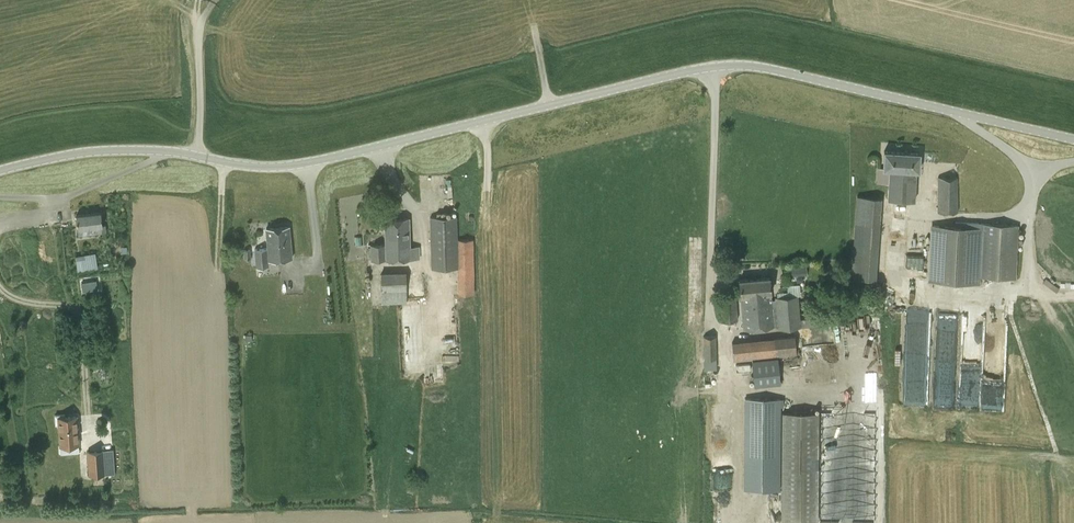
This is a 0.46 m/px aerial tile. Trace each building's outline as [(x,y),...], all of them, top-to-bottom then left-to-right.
[(884,151),(883,168),(889,169),(888,199),(914,201),(916,170),(919,171),(920,153),(884,151)] [(415,190),(428,190),(428,181),(434,181),(434,176),(415,176),(415,190)] [(958,212),(958,177),(938,177),(937,212),(958,212)] [(882,198),(857,196),(855,222),(880,224),(882,198)] [(101,212),(76,215),(77,228),(97,226),(98,233),(107,232),(106,225),(103,225),(101,212)] [(458,268),(456,216),(430,217),(431,269),(458,268)] [(385,244),(370,244),(370,260),(386,259),(420,259),(420,246),(410,247),(409,218),(384,219),(385,244)] [(1018,225),(982,223),(982,228),(933,225),(930,281),(979,283),(980,277),(1015,279),(1018,225)] [(255,249),(256,266),(270,265),(270,259),(292,258),(290,226),(266,228),(268,248),(255,249)] [(78,270),(97,267),(94,252),(75,255),(78,270)] [(407,303),(406,272),(381,273),(382,304),(407,303)] [(738,280),(743,329),(774,325),(777,325),(777,329),(801,327),(832,324),(831,316),(800,319),(798,296),(774,297),(775,300),(772,300),(770,278),(738,280)] [(737,320),(736,295),(719,296),(720,321),(737,320)] [(417,307),(405,311),(408,318),(419,314),(417,307)] [(754,387),(780,384),(777,357),(796,355),(795,335),(732,342),(734,373),(752,372),(754,387)] [(716,337),(703,336),(704,369),(716,370),(716,337)] [(905,401),(929,402),(930,371),(924,371),(925,362),(906,361),(905,401)] [(424,372),(424,383),(445,382),(445,371),(424,372)] [(55,398),(62,395),(57,385),(50,388),(55,398)] [(780,491),(781,399),(744,398),(743,490),(780,491)] [(782,522),(818,522),(819,413),(783,413),(782,522)] [(64,414),(55,415),(55,425),(58,425),(59,446),(79,445),(76,416),(64,417),(64,414)] [(104,450),(87,451),(89,475),(105,474),(104,450)] [(41,468),(40,482),(48,482),(49,468),(41,468)]
